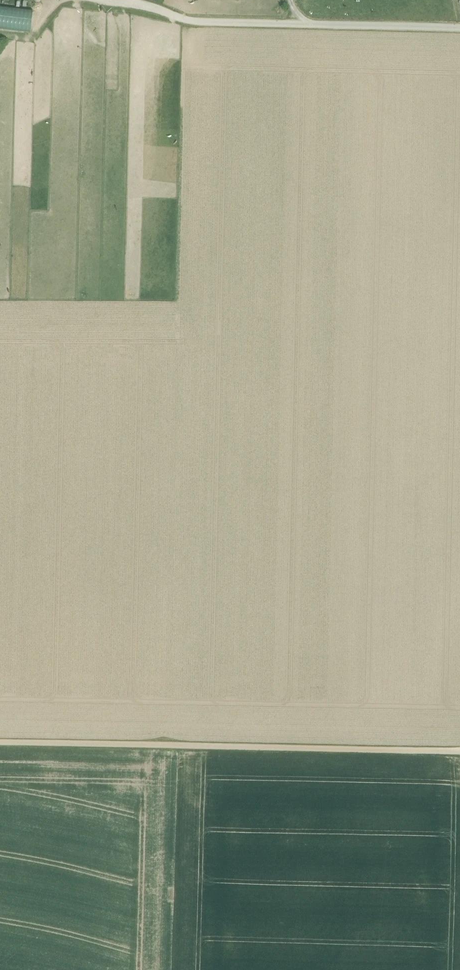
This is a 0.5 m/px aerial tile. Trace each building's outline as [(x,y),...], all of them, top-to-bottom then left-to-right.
[(30,32),(33,10),(0,6),(0,29),(30,32)]
